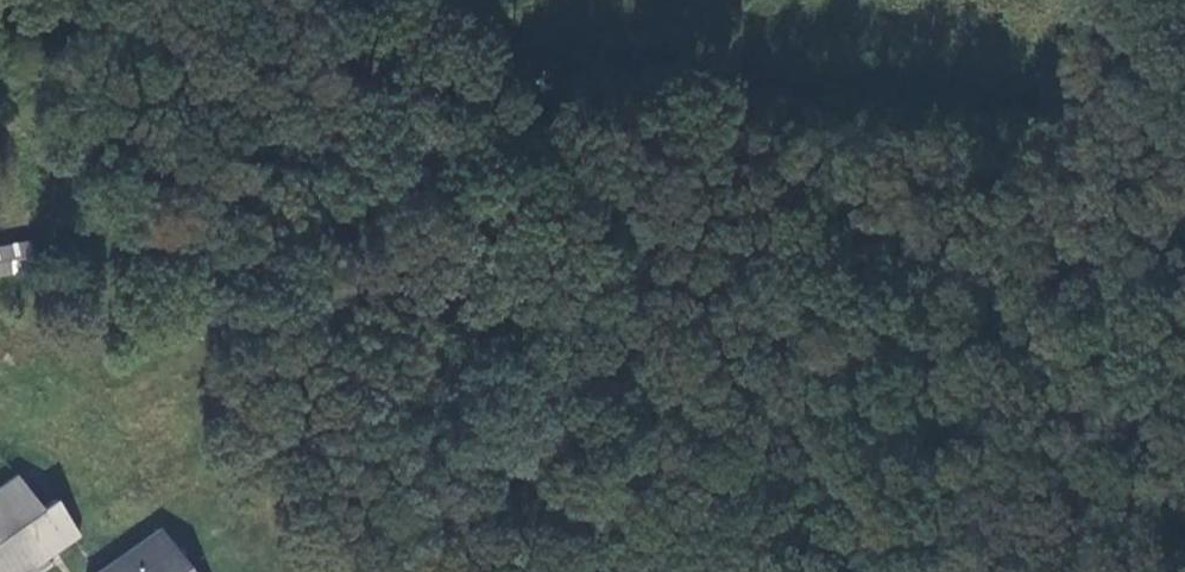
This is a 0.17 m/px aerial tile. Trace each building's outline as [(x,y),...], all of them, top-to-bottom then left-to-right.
[(41,280),(37,254),(0,260),(0,287),(41,280)] [(18,484),(0,496),(0,571),(38,571),(76,546),(52,511),(41,519),(18,484)] [(166,537),(115,571),(190,571),(166,537)]
